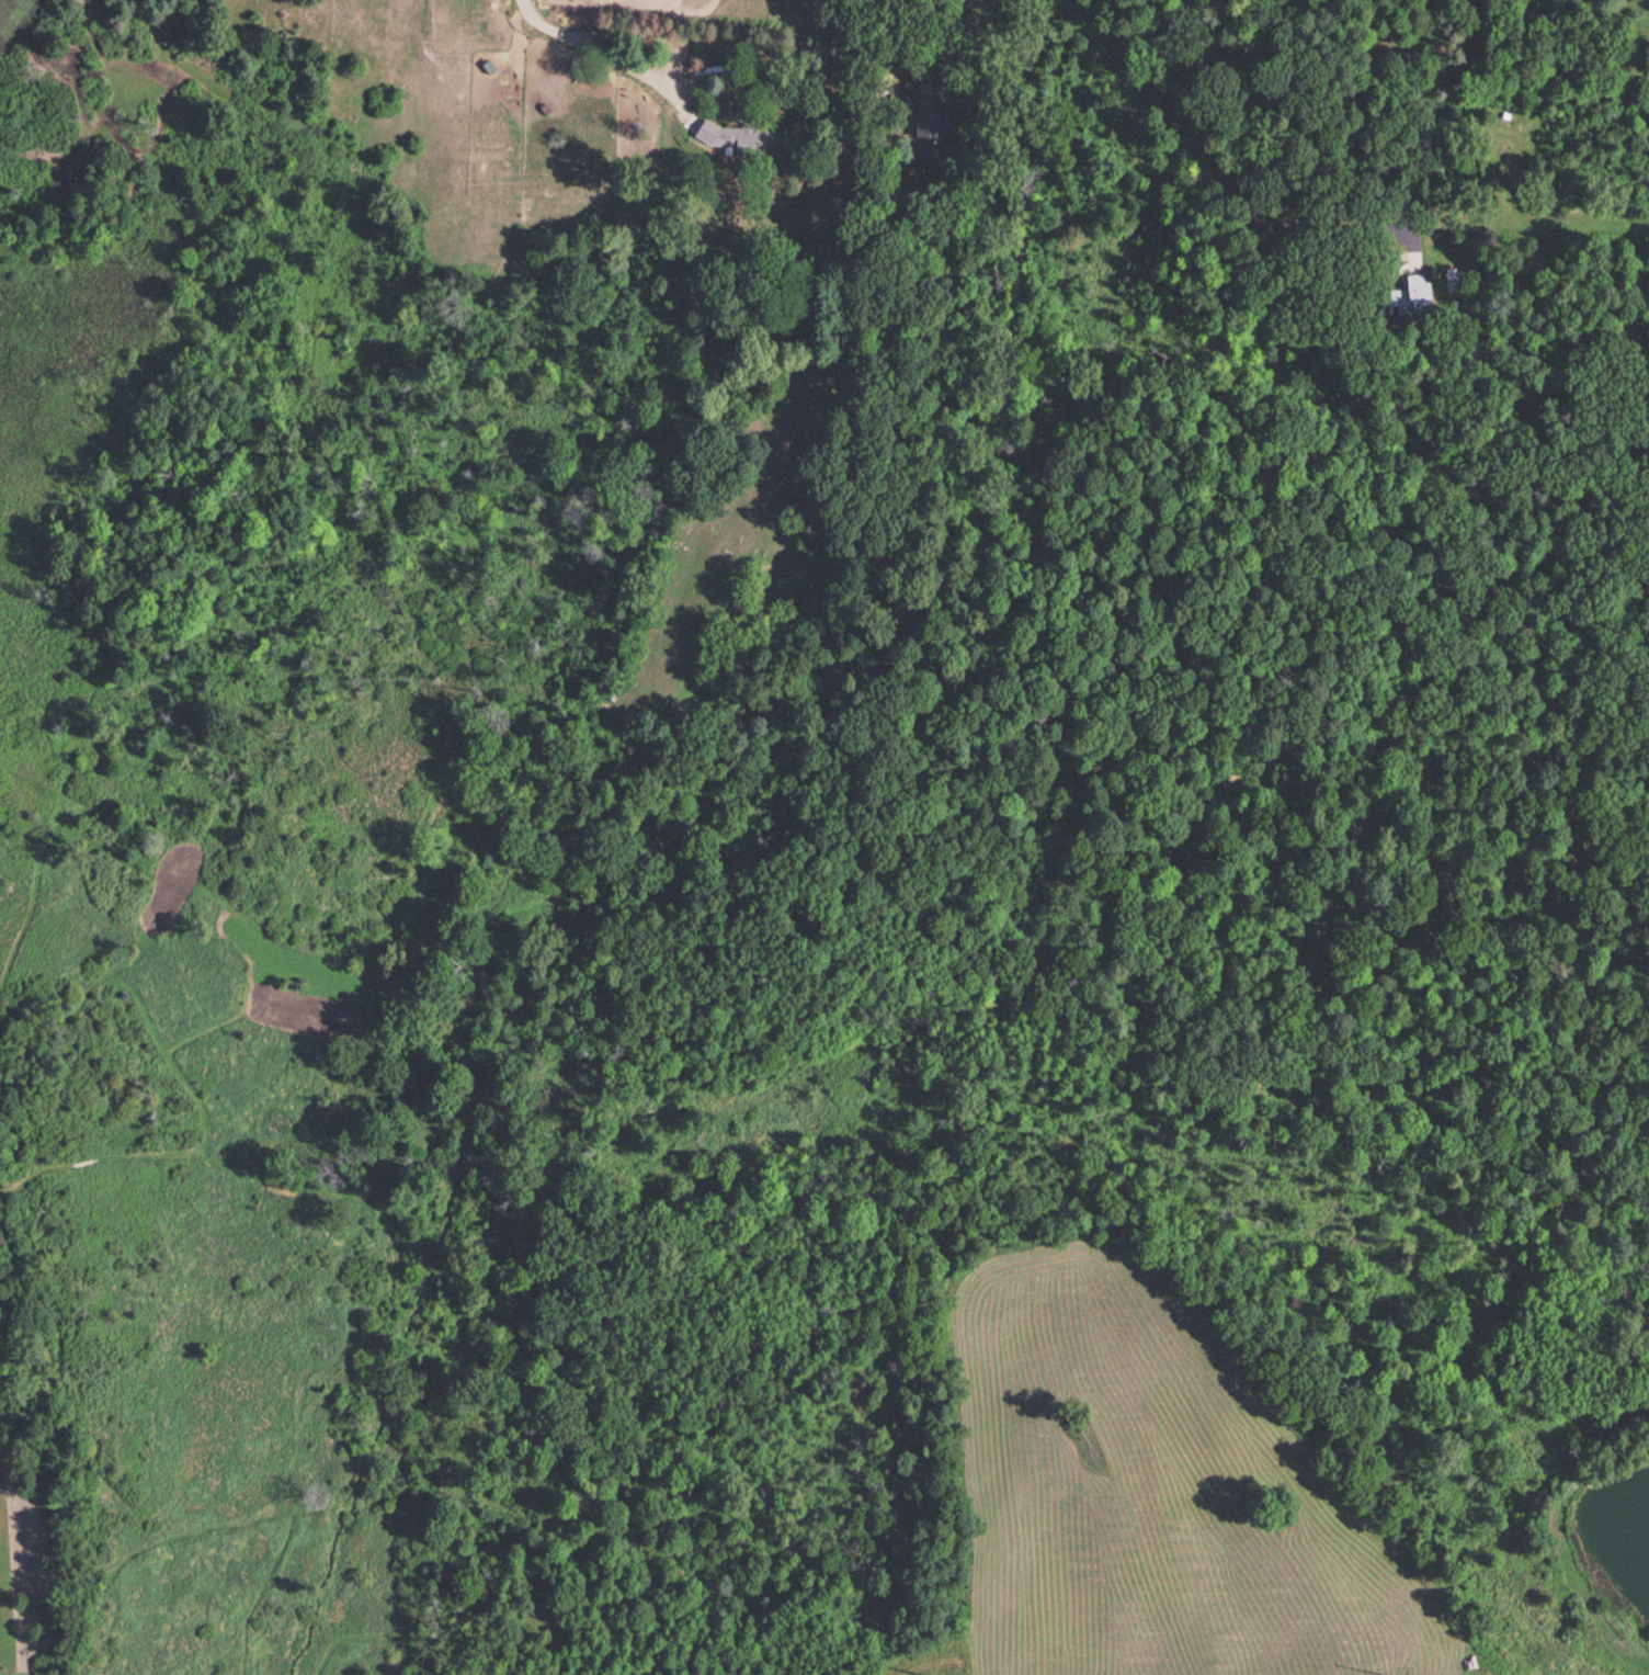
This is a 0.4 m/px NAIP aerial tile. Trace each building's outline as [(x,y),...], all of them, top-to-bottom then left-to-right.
[(914,95),(913,136),(950,136),(950,109),(934,108),(934,95),(914,95)] [(1390,288),(1392,312),(1429,308),(1426,271),(1405,273),(1406,287),(1390,288)]
